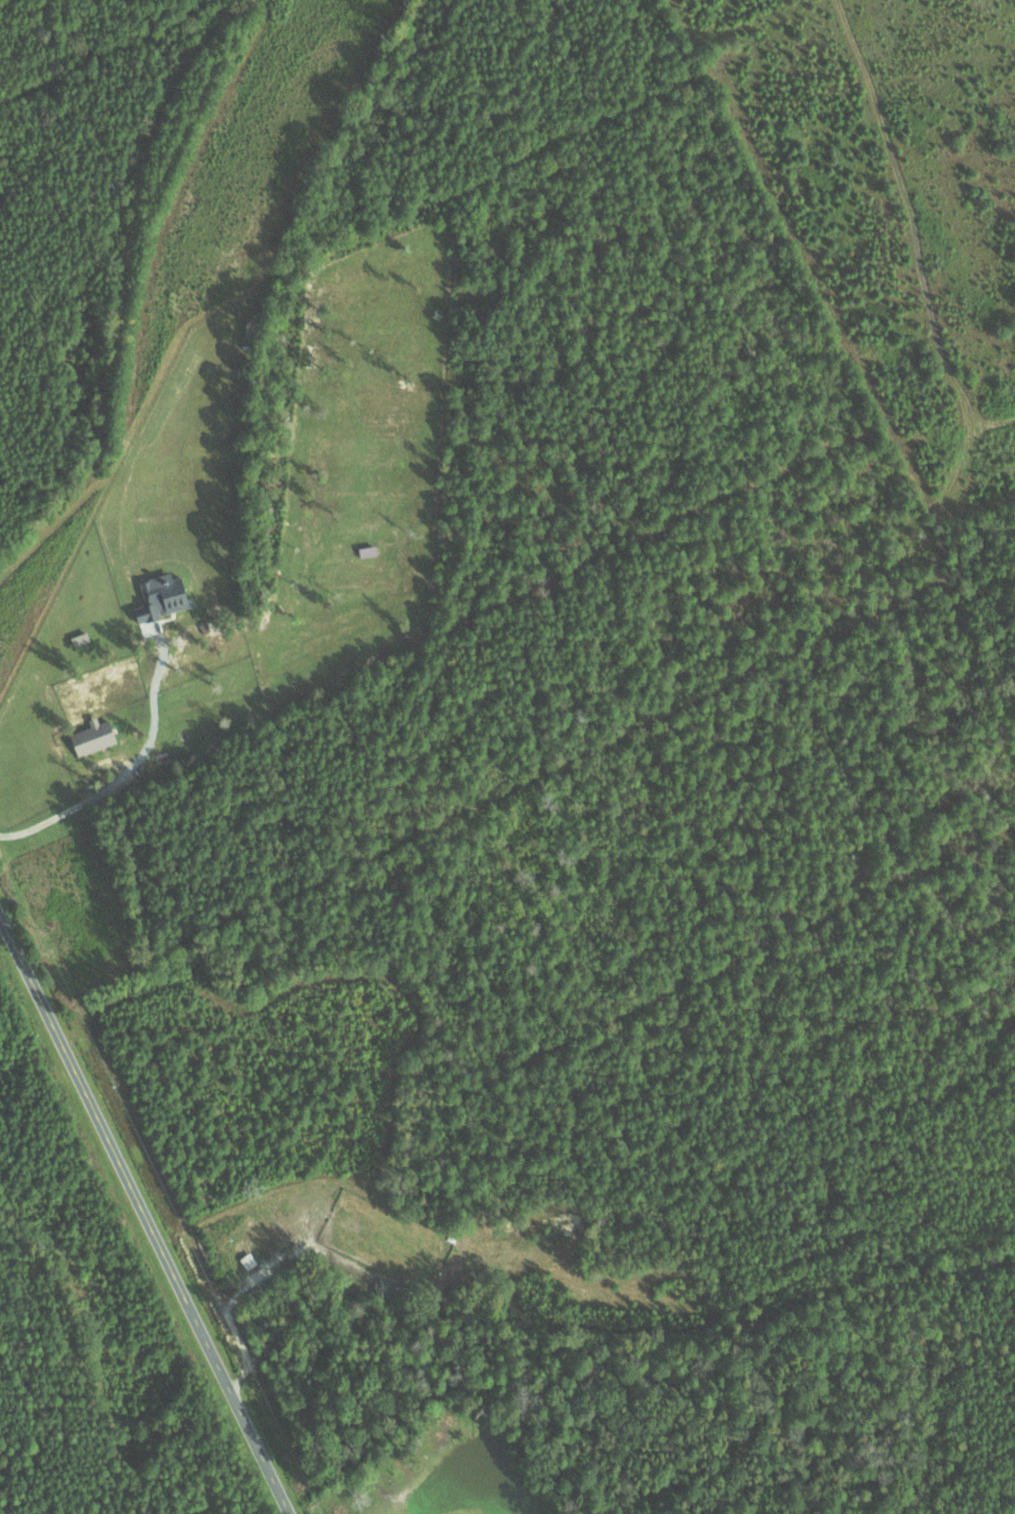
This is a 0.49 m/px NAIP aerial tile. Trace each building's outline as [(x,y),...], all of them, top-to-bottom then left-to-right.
[(89,727),(68,734),(76,756),(115,742),(107,719),(98,722),(96,717),(87,720),(89,727)] [(246,1270),(256,1263),(249,1252),(238,1259),(246,1270)]
